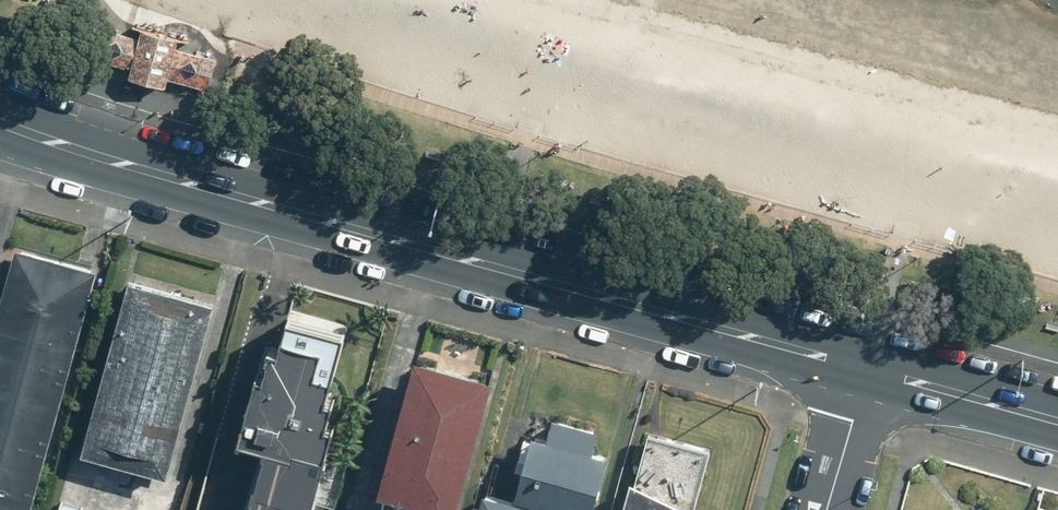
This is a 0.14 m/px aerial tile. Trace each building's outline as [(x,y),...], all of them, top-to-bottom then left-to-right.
[(138,40),(99,29),(91,57),(132,68),(129,79),(164,89),(167,80),(206,91),(215,59),(177,49),(180,40),(141,29),(138,40)] [(95,269),(12,246),(0,289),(0,509),(29,509),(95,269)] [(210,303),(122,279),(74,455),(162,479),(210,303)] [(250,509),(315,509),(337,423),(329,421),(337,394),(329,392),(346,331),(289,314),(281,344),(272,341),(264,369),(258,367),(240,433),(269,442),(250,509)] [(380,497),(377,509),(451,509),(483,380),(404,360),(371,495),(380,497)] [(603,459),(589,455),(595,430),(541,417),(537,436),(523,433),(507,501),(475,494),(471,509),(592,509),(603,459)] [(708,453),(644,436),(632,483),(622,481),(614,509),(694,509),(708,453)]
